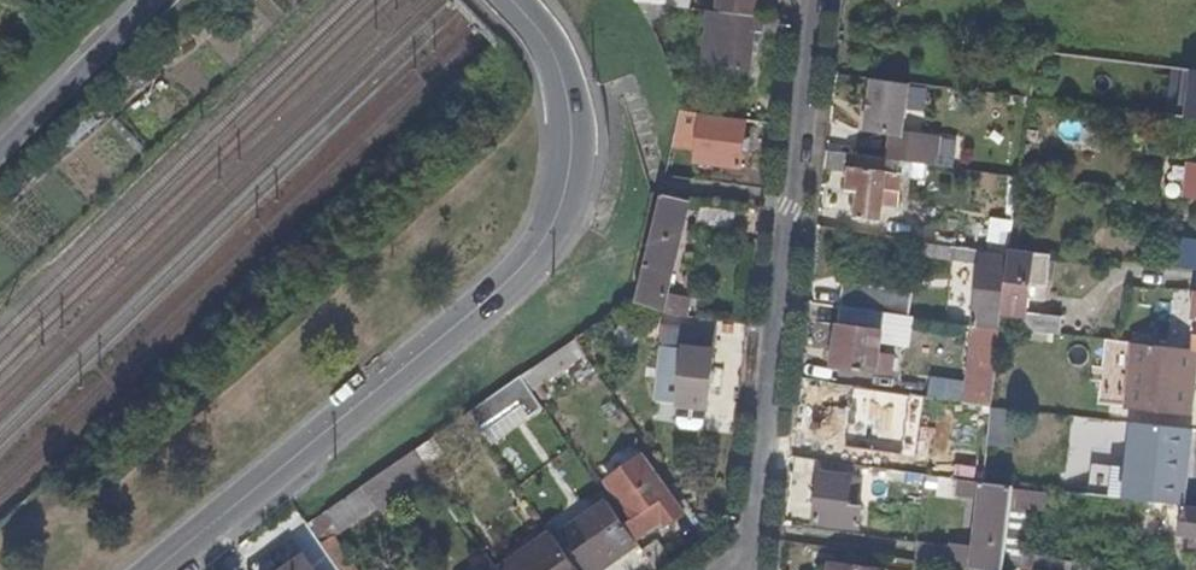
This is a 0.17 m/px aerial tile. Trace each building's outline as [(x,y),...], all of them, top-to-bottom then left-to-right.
[(759,0),(718,0),(716,12),(757,17),(759,0)] [(752,47),(768,33),(779,34),(781,19),(757,17),(716,12),(709,11),(702,63),(749,68),(752,47)] [(1171,67),(1166,116),(1195,119),(1195,70),(1171,67)] [(938,165),(940,142),(904,138),(911,85),(871,80),(869,97),(867,113),(864,132),(891,136),(888,159),(891,160),(899,160),(938,165)] [(867,113),(869,97),(860,96),(858,112),(867,113)] [(746,119),(747,104),(720,100),(718,115),(746,119)] [(740,167),(746,119),(718,115),(679,110),(671,147),(696,150),(694,161),(740,167)] [(858,171),(860,155),(827,151),(824,169),(849,172),(849,170),(858,171)] [(894,203),(898,175),(889,174),(891,160),(888,159),(860,155),(858,171),(849,170),(849,172),(847,191),(859,193),(856,219),(879,222),(881,201),(894,203)] [(898,175),(899,160),(891,160),(889,174),(898,175)] [(665,294),(684,200),(671,195),(660,195),(654,221),(647,253),(639,291),(637,296),(631,300),(678,317),(683,316),(687,299),(665,294)] [(733,228),(736,210),(706,204),(703,223),(733,228)] [(1026,220),(1027,209),(1013,207),(1012,219),(1025,222),(1026,220)] [(1022,241),(1025,222),(1012,219),(1010,238),(1022,241)] [(1172,236),(1168,267),(1195,270),(1195,239),(1172,236)] [(1021,250),(1022,241),(1010,238),(1009,248),(1011,248),(1021,250)] [(950,256),(951,247),(945,246),(943,255),(950,256)] [(981,262),(982,253),(981,251),(968,249),(952,246),(951,247),(950,256),(950,258),(981,262)] [(1045,284),(1048,257),(1046,255),(1020,252),(1021,250),(1011,248),(1003,311),(1025,314),(1026,311),(1030,282),(1045,284)] [(1002,300),(1008,256),(982,253),(981,262),(973,325),(999,327),(1002,300)] [(910,317),(912,293),(844,285),(840,309),(877,313),(910,317)] [(875,372),(880,332),(874,330),(877,313),(840,309),(833,366),(875,372)] [(1060,333),(1061,317),(1026,311),(1025,314),(1023,329),(1060,333)] [(997,347),(999,327),(973,325),(971,343),(997,347)] [(713,351),(715,332),(683,328),(681,347),(684,348),(713,351)] [(530,388),(583,351),(575,339),(522,376),(530,388)] [(1195,360),(1195,349),(1193,349),(1187,348),(1135,342),(1127,405),(1189,413),(1195,360)] [(707,407),(713,351),(684,348),(679,404),(707,407)] [(480,429),(520,401),(528,412),(541,404),(530,388),(522,376),(469,413),(480,429)] [(889,411),(890,405),(909,407),(912,394),(878,390),(842,385),(841,391),(839,404),(838,411),(836,423),(872,427),(876,409),(889,411)] [(987,442),(990,403),(977,402),(970,462),(984,464),(987,442)] [(838,411),(839,404),(828,403),(827,409),(838,411)] [(1007,443),(1010,406),(990,403),(987,442),(1007,443)] [(439,459),(480,429),(469,413),(414,450),(426,467),(439,459)] [(1176,476),(1179,453),(1187,454),(1190,429),(1131,421),(1126,468),(1095,464),(1091,495),(1138,500),(1166,503),(1172,504),(1176,476)] [(873,463),(874,450),(875,447),(823,440),(822,456),(822,460),(835,462),(835,459),(872,464),(873,463)] [(393,490),(426,467),(414,450),(382,472),(393,490)] [(892,466),(894,452),(874,450),(873,463),(890,466),(892,466)] [(1185,477),(1187,454),(1179,453),(1176,476),(1185,477)] [(453,480),(439,459),(426,467),(426,468),(440,489),(453,480)] [(681,512),(656,476),(645,461),(609,485),(632,516),(642,531),(654,523),(658,529),(681,512)] [(982,481),(984,464),(970,462),(960,461),(958,478),(982,481)] [(386,496),(393,490),(382,472),(362,486),(375,507),(380,513),(391,505),(386,496)] [(847,504),(848,491),(850,477),(820,472),(819,483),(814,520),(814,522),(820,523),(857,528),(859,506),(855,505),(847,504)] [(1011,485),(982,481),(958,478),(943,476),(942,490),(980,495),(975,542),(973,547),(950,545),(948,566),(979,569),(1002,569),(1003,565),(1011,485)] [(1182,505),(1185,477),(1176,476),(1172,504),(1182,505)] [(338,532),(375,507),(362,486),(325,512),(338,532)] [(1045,508),(1047,492),(1018,488),(1016,495),(1015,505),(1045,508)] [(616,512),(601,491),(591,499),(601,513),(607,518),(616,512)] [(1165,515),(1166,503),(1138,500),(1137,512),(1165,515)] [(1182,508),(1182,505),(1172,504),(1166,503),(1165,515),(1163,533),(1185,536),(1195,537),(1195,510),(1182,508)] [(338,532),(325,512),(308,524),(321,543),(331,537),(338,532)] [(634,537),(616,512),(607,518),(601,513),(567,537),(592,569),(598,569),(610,561),(607,557),(612,553),(634,537)] [(642,531),(632,516),(626,520),(636,535),(642,531)] [(578,569),(552,532),(497,569),(579,569),(578,569)] [(331,537),(321,543),(340,569),(355,569),(331,537)] [(654,542),(645,548),(642,550),(656,569),(664,569),(670,566),(654,542)] [(948,566),(950,545),(915,542),(914,560),(948,566)] [(1062,562),(1025,552),(1020,568),(1027,569),(1060,569),(1062,562)] [(303,555),(283,569),(282,569),(313,569),(303,555)]
